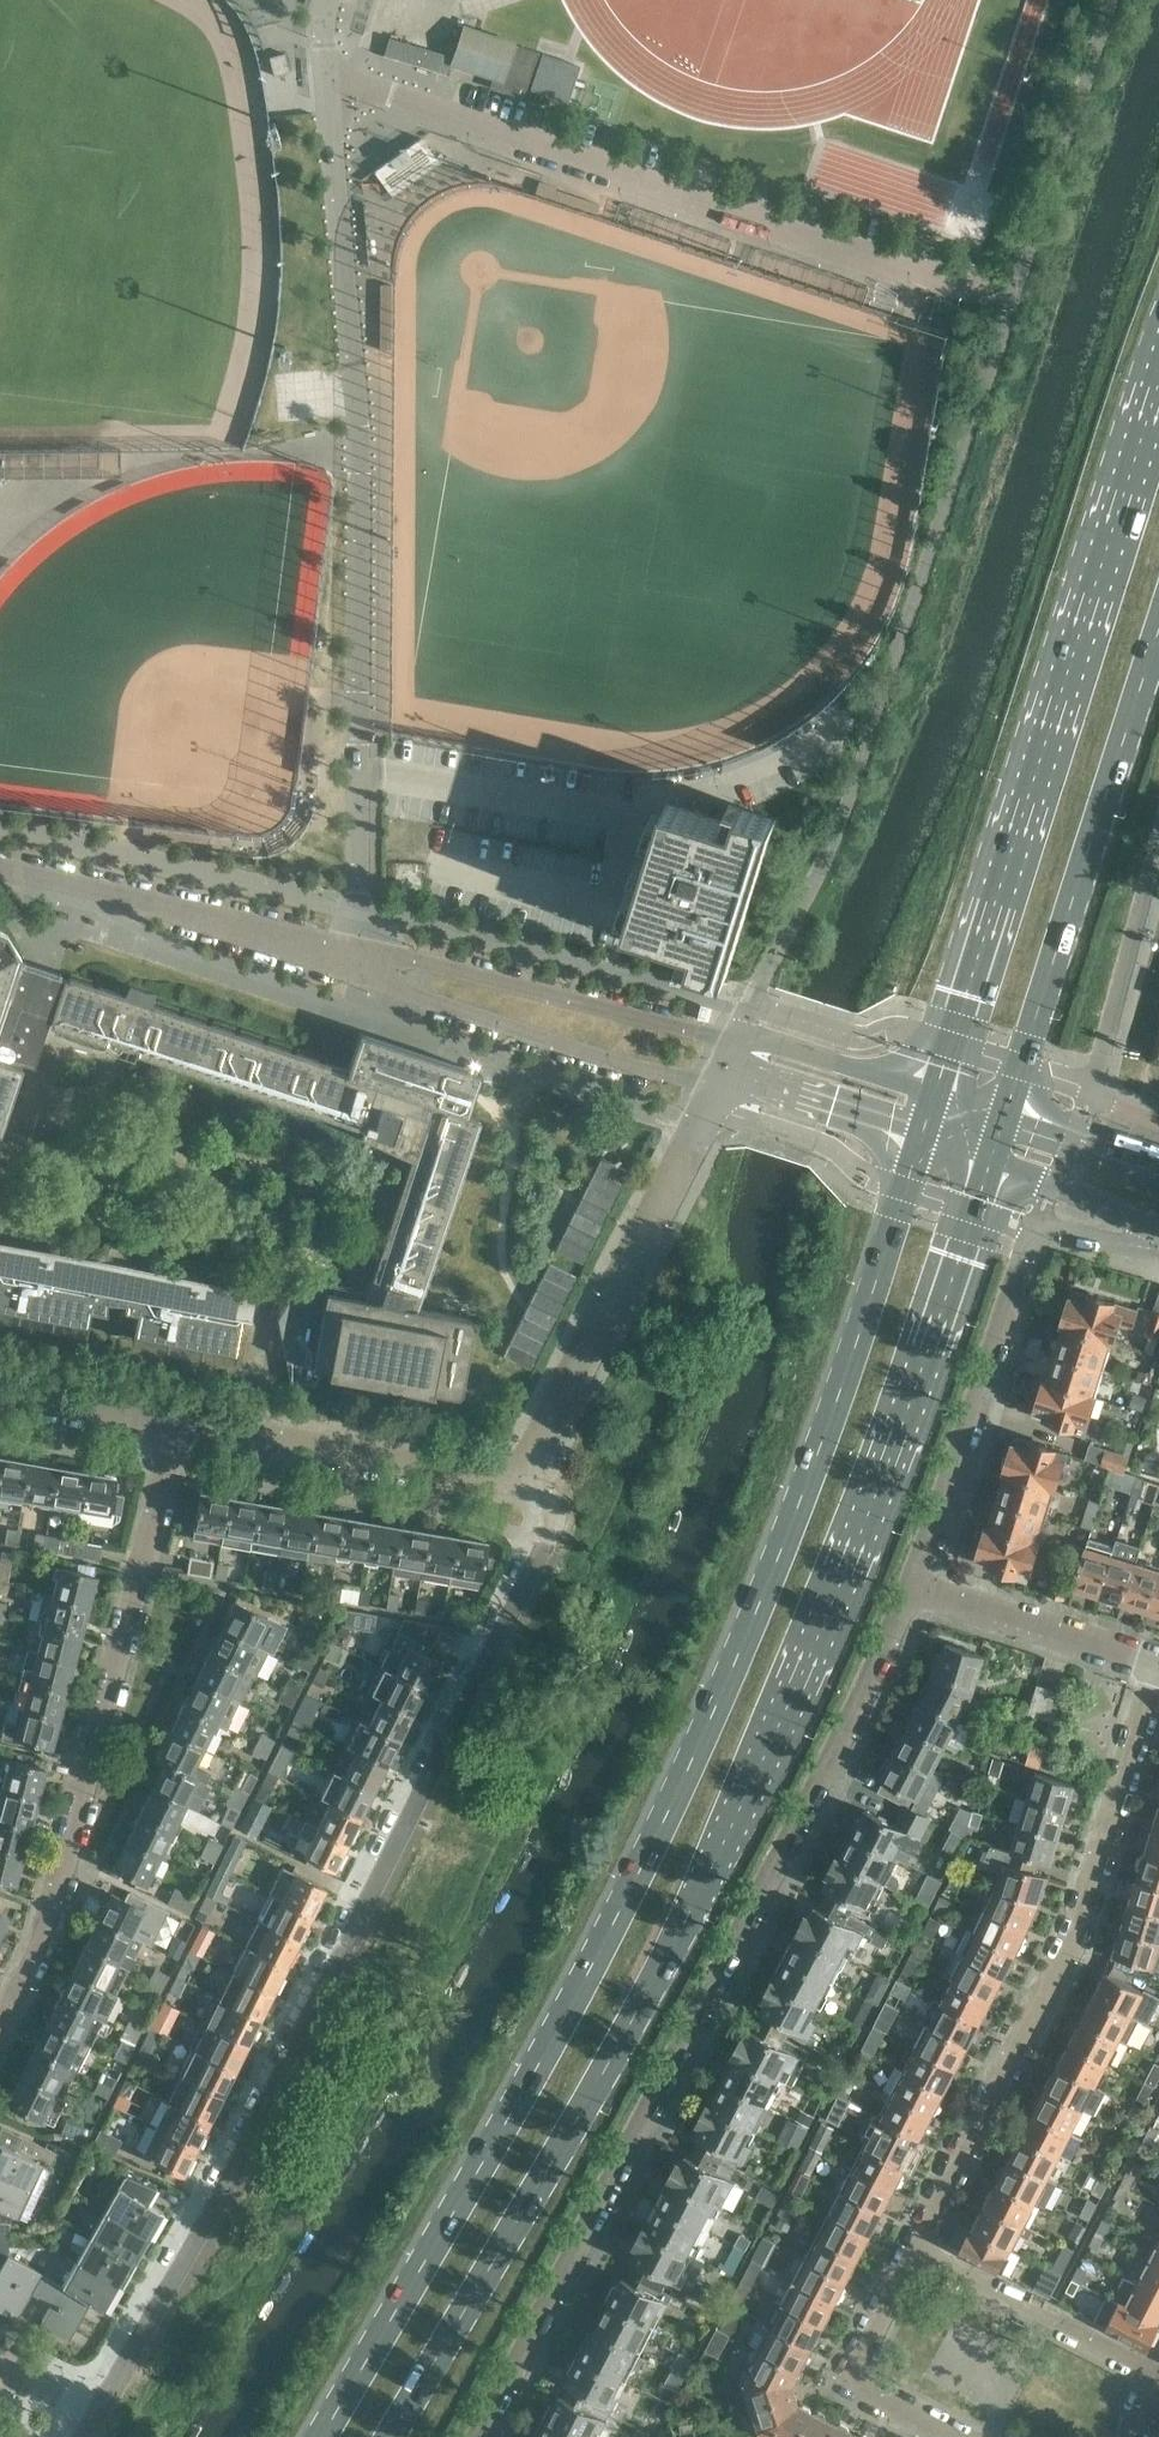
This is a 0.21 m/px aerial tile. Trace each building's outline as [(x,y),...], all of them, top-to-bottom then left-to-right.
[(538,50),(464,26),(452,62),(497,77),(493,88),(522,97),(538,50)] [(389,35),(383,53),(446,72),(452,54),(389,35)] [(531,88),(546,93),(558,57),(543,52),(531,88)] [(289,71),(284,53),(268,57),(269,58),(274,75),(289,71)] [(580,65),(559,58),(547,93),(568,100),(580,65)] [(420,137),(374,171),(391,195),(437,161),(420,137)] [(555,186),(539,181),(538,181),(534,194),(596,214),(599,204),(554,189),(555,186)] [(380,284),(380,299),(379,349),(390,349),(391,284),(380,284)] [(307,774),(307,773),(309,765),(311,765),(313,748),(310,748),(315,710),(304,708),(296,773),(307,774)] [(631,914),(628,926),(685,944),(696,948),(691,964),(727,975),(776,819),(740,808),(740,807),(734,824),(724,821),(666,803),(662,815),(655,837),(649,857),(645,871),(638,892),(631,914)] [(142,834),(206,842),(207,830),(144,823),(142,834)] [(477,1076),(357,1036),(347,1067),(324,1059),(321,1063),(317,1061),(317,1057),(296,1050),(298,1051),(294,1054),(289,1052),(287,1049),(289,1048),(267,1040),(265,1044),(261,1042),(261,1038),(239,1031),(236,1034),(232,1033),(232,1029),(211,1021),(208,1025),(204,1023),(205,1020),(182,1012),(179,1016),(176,1014),(177,1011),(153,1003),(151,1006),(148,1005),(151,991),(128,984),(122,996),(118,995),(118,991),(97,984),(94,987),(89,986),(90,982),(68,974),(66,978),(58,975),(16,961),(19,954),(6,932),(0,930),(0,1009),(2,1003),(362,1123),(362,1124),(371,1127),(370,1132),(388,1138),(385,1148),(409,1155),(365,1287),(299,1275),(292,1290),(296,1304),(287,1318),(290,1333),(281,1347),(289,1379),(314,1384),(322,1369),(329,1370),(329,1372),(431,1392),(431,1391),(458,1395),(459,1395),(461,1393),(473,1319),(473,1318),(472,1317),(470,1317),(409,1305),(474,1115),(465,1112),(477,1076)] [(21,1062),(0,1055),(0,1125),(21,1062)] [(584,1260),(629,1167),(602,1154),(557,1247),(584,1260)] [(86,1325),(84,1333),(86,1334),(87,1328),(91,1310),(107,1313),(108,1302),(125,1303),(124,1310),(137,1312),(133,1336),(131,1342),(133,1343),(134,1337),(135,1334),(236,1353),(235,1356),(234,1362),(235,1362),(237,1356),(244,1316),(250,1317),(255,1288),(110,1260),(111,1245),(107,1244),(104,1259),(0,1239),(0,1309),(86,1325)] [(545,1258),(508,1355),(537,1366),(574,1269),(545,1258)] [(1064,1325),(1064,1326),(1115,1342),(1120,1325),(1133,1329),(1138,1314),(1136,1313),(1138,1308),(1073,1287),(1067,1306),(1063,1308),(1060,1316),(1062,1320),(1061,1324),(1064,1325)] [(1145,1331),(1158,1336),(1158,1310),(1153,1308),(1145,1331)] [(1057,1349),(1055,1353),(1102,1368),(1110,1342),(1114,1343),(1115,1342),(1064,1326),(1061,1336),(1058,1338),(1055,1346),(1057,1349)] [(1044,1380),(1042,1380),(1097,1397),(1098,1393),(1095,1392),(1102,1368),(1055,1353),(1055,1354),(1052,1356),(1049,1363),(1051,1367),(1048,1378),(1044,1377),(1044,1380)] [(1142,1369),(1125,1364),(1122,1374),(1140,1379),(1148,1381),(1152,1372),(1142,1369)] [(1097,1397),(1042,1380),(1040,1382),(1037,1390),(1039,1394),(1035,1407),(1045,1410),(1043,1416),(1084,1429),(1085,1425),(1088,1426),(1097,1397)] [(1130,1406),(1142,1410),(1147,1397),(1135,1393),(1130,1406)] [(1124,1429),(1117,1451),(1118,1451),(1130,1455),(1137,1432),(1124,1429)] [(1004,1468),(1003,1470),(1058,1487),(1067,1457),(1065,1456),(1067,1451),(1015,1435),(1009,1453),(1005,1455),(1002,1464),(1004,1468)] [(1101,1464),(1106,1448),(1102,1446),(1090,1442),(1086,1459),(1101,1464)] [(1106,1448),(1101,1464),(1125,1472),(1130,1455),(1118,1451),(1106,1448)] [(0,1464),(0,1500),(22,1503),(29,1462),(1,1457),(0,1464)] [(57,1467),(29,1462),(22,1503),(32,1505),(33,1500),(42,1502),(41,1506),(51,1508),(57,1467)] [(87,1473),(57,1467),(51,1508),(80,1514),(87,1473)] [(1138,1471),(1126,1468),(1125,1472),(1111,1468),(1107,1481),(1132,1489),(1136,1477),(1138,1471)] [(999,1496),(998,1499),(1045,1514),(1053,1488),(1057,1489),(1058,1487),(1003,1470),(1006,1472),(1002,1483),(1000,1485),(997,1493),(999,1496)] [(110,1495),(113,1477),(87,1473),(80,1514),(79,1522),(111,1527),(118,1522),(122,1497),(110,1495)] [(1156,1483),(1138,1477),(1134,1489),(1152,1495),(1156,1483)] [(200,1492),(193,1533),(203,1535),(204,1531),(223,1534),(229,1497),(200,1492)] [(221,1542),(250,1547),(258,1502),(229,1497),(223,1534),(221,1542)] [(1099,1501),(1088,1497),(1080,1523),(1091,1526),(1099,1501)] [(986,1524),(986,1525),(1040,1542),(1041,1540),(1038,1539),(1045,1514),(998,1499),(997,1500),(994,1502),(991,1511),(993,1514),(989,1525),(986,1524)] [(286,1507),(258,1502),(250,1547),(278,1552),(278,1549),(279,1544),(286,1507)] [(314,1512),(286,1507),(278,1549),(288,1551),(289,1545),(308,1549),(314,1512)] [(344,1517),(314,1512),(308,1549),(307,1554),(316,1555),(317,1550),(337,1554),(344,1517)] [(372,1522),(344,1517),(337,1554),(336,1559),(345,1560),(345,1555),(365,1559),(372,1522)] [(401,1527),(372,1522),(365,1559),(364,1563),(373,1565),(374,1560),(394,1564),(401,1527)] [(1040,1542),(986,1525),(985,1526),(982,1528),(979,1537),(981,1541),(977,1552),(987,1555),(985,1563),(1026,1575),(1028,1570),(1032,1571),(1040,1542)] [(429,1531),(401,1527),(394,1564),(393,1568),(402,1570),(402,1565),(422,1569),(429,1531)] [(457,1536),(429,1531),(422,1569),(422,1573),(430,1575),(431,1570),(450,1574),(451,1574),(457,1536)] [(4,1547),(15,1549),(17,1534),(7,1532),(4,1547)] [(62,1552),(74,1554),(76,1539),(65,1536),(62,1552)] [(450,1574),(448,1582),(478,1587),(480,1578),(486,1541),(457,1536),(451,1574),(450,1574)] [(32,1552),(43,1554),(45,1539),(35,1537),(32,1552)] [(74,1554),(90,1558),(100,1559),(103,1544),(76,1539),(74,1554)] [(1058,1548),(1076,1553),(1079,1545),(1060,1539),(1058,1548)] [(1085,1545),(1073,1585),(1084,1589),(1086,1593),(1093,1595),(1097,1592),(1100,1593),(1112,1553),(1113,1549),(1091,1542),(1090,1547),(1085,1545)] [(17,1552),(2,1549),(0,1556),(0,1560),(15,1562),(17,1552)] [(493,1552),(485,1551),(483,1565),(491,1566),(493,1552)] [(1112,1553),(1100,1593),(1110,1596),(1111,1600),(1118,1603),(1122,1600),(1124,1600),(1137,1561),(1112,1553)] [(189,1556),(186,1572),(210,1576),(213,1560),(189,1556)] [(1137,1561),(1124,1600),(1134,1604),(1136,1608),(1142,1610),(1147,1608),(1149,1608),(1158,1577),(1158,1565),(1138,1558),(1137,1561)] [(59,1565),(52,1595),(85,1604),(89,1586),(93,1587),(96,1575),(59,1565)] [(231,1568),(217,1565),(214,1582),(228,1584),(231,1568)] [(1071,1573),(1055,1568),(1048,1591),(1064,1596),(1071,1573)] [(273,1579),(263,1577),(260,1592),(271,1594),(273,1579)] [(1149,1608),(1158,1611),(1158,1613),(1158,1577),(1149,1608)] [(284,1581),(273,1579),(271,1594),(281,1596),(284,1581)] [(312,1586),(302,1584),(299,1599),(310,1600),(312,1586)] [(341,1591),(330,1589),(327,1603),(338,1605),(341,1591)] [(370,1593),(359,1591),(357,1606),(367,1608),(370,1593)] [(52,1595),(44,1622),(81,1632),(83,1621),(80,1620),(85,1604),(52,1595)] [(398,1598),(388,1596),(385,1611),(396,1613),(398,1598)] [(231,1612),(223,1628),(255,1644),(262,1631),(267,1634),(271,1625),(265,1622),(267,1618),(233,1601),(228,1611),(231,1612)] [(427,1603),(416,1601),(414,1616),(424,1618),(427,1603)] [(345,1625),(348,1626),(374,1630),(376,1614),(348,1609),(345,1625)] [(401,1657),(394,1672),(425,1687),(438,1661),(427,1655),(441,1624),(404,1618),(388,1650),(401,1657)] [(44,1622),(37,1651),(70,1660),(74,1643),(78,1644),(81,1632),(44,1622)] [(213,1643),(207,1654),(247,1674),(251,1665),(246,1663),(255,1644),(223,1628),(215,1644),(213,1643)] [(340,1646),(330,1641),(322,1658),(331,1662),(340,1646)] [(935,1675),(935,1676),(971,1695),(973,1690),(984,1655),(946,1642),(942,1654),(937,1653),(931,1673),(935,1675)] [(28,1648),(20,1676),(66,1688),(69,1676),(67,1675),(70,1660),(37,1651),(28,1648)] [(205,1665),(197,1680),(229,1696),(238,1679),(243,1682),(247,1674),(207,1654),(202,1663),(205,1665)] [(309,1671),(314,1661),(299,1654),(295,1664),(309,1671)] [(327,1671),(318,1666),(309,1683),(319,1687),(327,1671)] [(394,1672),(381,1698),(412,1713),(425,1687),(394,1672)] [(27,1688),(22,1707),(56,1716),(61,1698),(63,1698),(66,1688),(20,1676),(18,1686),(27,1688)] [(928,1681),(919,1699),(958,1720),(971,1695),(935,1676),(932,1683),(928,1681)] [(181,1705),(221,1725),(225,1727),(238,1701),(229,1696),(197,1680),(189,1696),(187,1695),(181,1705)] [(305,1692),(306,1691),(289,1682),(284,1692),(301,1700),(305,1692)] [(1049,1686),(1038,1683),(1028,1713),(1040,1717),(1049,1686)] [(1063,1691),(1049,1686),(1040,1717),(1054,1722),(1063,1691)] [(296,1709),(301,1700),(284,1692),(279,1701),(296,1710),(296,1709)] [(314,1697),(305,1692),(301,1700),(296,1709),(306,1714),(314,1697)] [(381,1698),(368,1724),(399,1739),(412,1713),(381,1698)] [(909,1727),(945,1745),(958,1720),(919,1699),(922,1701),(918,1708),(915,1706),(905,1725),(909,1727)] [(4,1731),(15,1735),(51,1744),(54,1732),(52,1731),(56,1716),(22,1707),(12,1705),(4,1731)] [(179,1717),(171,1732),(204,1749),(212,1731),(217,1733),(221,1725),(181,1705),(176,1716),(179,1717)] [(301,1723),(292,1718),(283,1735),(293,1740),(301,1723)] [(368,1724),(355,1750),(387,1765),(399,1739),(368,1724)] [(902,1732),(892,1750),(932,1771),(945,1745),(909,1727),(905,1734),(902,1732)] [(164,1761),(163,1761),(199,1779),(205,1767),(197,1763),(204,1749),(171,1732),(163,1749),(160,1747),(156,1756),(164,1761)] [(279,1744),(280,1742),(263,1734),(259,1743),(275,1752),(279,1744)] [(270,1761),(275,1752),(258,1743),(254,1753),(270,1762),(270,1761)] [(289,1749),(279,1744),(275,1752),(270,1761),(280,1765),(289,1749)] [(355,1750),(342,1775),(374,1791),(387,1765),(355,1750)] [(879,1776),(882,1778),(884,1779),(878,1791),(906,1805),(913,1809),(919,1797),(932,1771),(892,1750),(896,1752),(892,1759),(888,1757),(879,1776)] [(1029,1753),(1026,1763),(1040,1767),(1043,1758),(1029,1753)] [(7,1766),(1,1787),(35,1796),(40,1778),(42,1779),(45,1767),(4,1755),(1,1764),(7,1766)] [(987,1768),(989,1759),(976,1755),(974,1764),(987,1768)] [(1000,1775),(1004,1761),(994,1758),(990,1772),(1000,1775)] [(153,1788),(186,1805),(195,1809),(207,1783),(199,1779),(163,1761),(158,1771),(161,1772),(153,1788)] [(276,1775),(266,1770),(258,1787),(267,1791),(276,1775)] [(332,1770),(319,1796),(329,1801),(361,1816),(374,1791),(342,1775),(332,1770)] [(249,1771),(241,1788),(248,1792),(256,1775),(249,1771)] [(1036,1771),(1028,1798),(1066,1810),(1075,1783),(1036,1771)] [(991,1802),(995,1788),(986,1785),(981,1799),(991,1802)] [(249,1804),(254,1794),(237,1786),(233,1795),(249,1804)] [(30,1825),(33,1813),(31,1812),(35,1796),(1,1787),(0,1791),(0,1817),(30,1825)] [(143,1802),(138,1813),(173,1831),(186,1805),(153,1788),(145,1803),(143,1802)] [(257,1790),(254,1797),(264,1802),(267,1794),(257,1790)] [(244,1814),(249,1804),(232,1796),(228,1805),(244,1814)] [(1028,1798),(1020,1824),(1059,1836),(1066,1810),(1028,1798)] [(329,1801),(316,1827),(348,1842),(361,1816),(329,1801)] [(239,1811),(228,1805),(220,1822),(231,1827),(239,1811)] [(858,1817),(849,1833),(899,1858),(905,1846),(915,1851),(930,1823),(929,1823),(931,1818),(913,1809),(906,1805),(896,1824),(867,1808),(861,1819),(858,1817)] [(240,1825),(261,1835),(268,1819),(248,1809),(240,1825)] [(979,1827),(983,1813),(973,1810),(969,1824),(979,1827)] [(135,1824),(126,1840),(160,1857),(173,1831),(138,1813),(132,1823),(135,1824)] [(21,1852),(25,1835),(28,1835),(30,1825),(0,1817),(0,1846),(21,1852)] [(1011,1851),(1038,1859),(1051,1862),(1059,1836),(1020,1824),(1011,1851)] [(308,1847),(305,1853),(335,1868),(348,1842),(316,1827),(306,1847),(308,1847)] [(1146,1854),(1158,1858),(1158,1832),(1154,1830),(1153,1832),(1149,1833),(1146,1841),(1149,1845),(1146,1854)] [(837,1856),(836,1856),(887,1883),(898,1889),(900,1886),(899,1884),(898,1881),(897,1880),(891,1876),(893,1872),(892,1871),(899,1858),(849,1833),(843,1846),(847,1848),(841,1858),(837,1856)] [(227,1850),(242,1857),(249,1861),(256,1845),(249,1842),(235,1835),(227,1850)] [(223,1856),(228,1846),(211,1838),(207,1847),(223,1856)] [(117,1854),(112,1865),(146,1882),(148,1877),(150,1878),(160,1857),(126,1840),(119,1855),(117,1854)] [(1005,1872),(999,1888),(1038,1900),(1039,1898),(1043,1896),(1045,1889),(1043,1885),(1046,1875),(1034,1871),(1038,1859),(1011,1851),(991,1844),(983,1863),(1005,1872)] [(15,1881),(19,1869),(16,1869),(21,1852),(0,1846),(0,1877),(15,1881)] [(218,1866),(223,1856),(206,1848),(202,1857),(218,1866)] [(1146,1854),(1146,1857),(1141,1858),(1139,1866),(1141,1870),(1139,1878),(1158,1885),(1158,1858),(1146,1854)] [(831,1888),(825,1900),(850,1913),(852,1909),(865,1916),(869,1907),(876,1911),(883,1897),(879,1895),(885,1884),(887,1884),(887,1883),(836,1856),(828,1873),(832,1875),(827,1886),(831,1888)] [(284,1866),(270,1894),(312,1915),(326,1887),(284,1866)] [(227,1872),(218,1867),(209,1884),(219,1889),(227,1872)] [(964,1874),(955,1870),(951,1878),(960,1882),(964,1874)] [(931,1901),(942,1877),(928,1871),(918,1896),(931,1901)] [(1131,1903),(1158,1912),(1158,1885),(1139,1878),(1138,1881),(1133,1883),(1131,1891),(1133,1895),(1131,1903)] [(995,1888),(985,1909),(989,1911),(1026,1926),(1027,1925),(1031,1923),(1035,1916),(1033,1911),(1038,1900),(999,1888),(995,1887),(995,1888)] [(174,1888),(167,1903),(182,1910),(188,1913),(196,1898),(174,1888)] [(108,1904),(99,1920),(132,1937),(140,1920),(146,1923),(151,1912),(144,1909),(110,1892),(105,1902),(108,1904)] [(229,1897),(220,1892),(216,1899),(226,1904),(229,1897)] [(214,1899),(204,1894),(196,1910),(206,1915),(214,1899)] [(256,1919),(260,1921),(299,1941),(312,1915),(270,1894),(256,1919)] [(941,1898),(934,1910),(943,1915),(950,1902),(941,1898)] [(806,1914),(798,1931),(847,1956),(853,1943),(858,1946),(865,1932),(872,1936),(871,1940),(883,1947),(890,1934),(850,1913),(825,1900),(821,1908),(816,1906),(811,1917),(806,1914)] [(1123,1928),(1158,1940),(1158,1912),(1131,1903),(1130,1907),(1126,1908),(1123,1916),(1125,1919),(1123,1928)] [(985,1909),(975,1931),(1015,1952),(1016,1950),(1020,1949),(1023,1942),(1021,1937),(1026,1926),(989,1911),(985,1909)] [(886,1913),(880,1923),(889,1928),(895,1918),(886,1913)] [(932,1937),(938,1924),(929,1919),(923,1932),(932,1937)] [(89,1934),(84,1945),(128,1968),(137,1951),(127,1946),(132,1937),(99,1920),(91,1935),(89,1934)] [(260,1921),(247,1947),(286,1967),(299,1941),(260,1921)] [(209,1928),(199,1923),(190,1940),(200,1944),(209,1928)] [(953,1948),(963,1953),(1003,1974),(1004,1974),(1007,1973),(1011,1966),(1009,1962),(1015,1952),(975,1931),(965,1925),(953,1948)] [(1111,1954),(1116,1955),(1155,1967),(1158,1955),(1158,1940),(1123,1928),(1122,1931),(1119,1930),(1111,1954)] [(793,1941),(785,1955),(834,1981),(847,1956),(798,1931),(802,1934),(797,1943),(793,1941)] [(302,1942),(311,1947),(314,1942),(304,1938),(302,1942)] [(911,1954),(922,1960),(928,1947),(918,1942),(911,1954)] [(81,1956),(73,1972),(116,1993),(128,1968),(84,1945),(79,1955),(81,1956)] [(247,1947),(234,1973),(273,1993),(286,1967),(247,1947)] [(196,1954),(186,1949),(177,1966),(187,1971),(196,1954)] [(963,1953),(951,1976),(991,1998),(995,1996),(999,1989),(998,1985),(1003,1974),(963,1953)] [(782,1972),(777,1982),(823,2006),(829,1995),(828,1994),(834,1981),(785,1955),(778,1970),(782,1972)] [(916,1967),(920,1959),(911,1955),(907,1962),(916,1967)] [(167,1987),(172,1977),(155,1969),(151,1978),(167,1987)] [(1105,1971),(1092,1994),(1133,2015),(1145,1991),(1110,1972),(1109,1973),(1105,1971)] [(63,1986),(58,1997),(102,2019),(116,1993),(73,1972),(66,1987),(63,1986)] [(273,1993),(234,1973),(222,1998),(230,2002),(229,2003),(260,2018),(273,1993)] [(183,1979),(173,1974),(172,1977),(167,1987),(165,1991),(174,1996),(183,1979)] [(875,1987),(884,1992),(891,1979),(882,1974),(875,1987)] [(951,1976),(939,2000),(979,2021),(979,2020),(984,2019),(987,2012),(986,2008),(991,1998),(951,1976)] [(899,2007),(911,1985),(898,1978),(887,2001),(899,2007)] [(165,1991),(167,1987),(150,1979),(146,1988),(162,1997),(165,1991)] [(767,2012),(761,2024),(786,2037),(786,2036),(788,2032),(825,2052),(829,2044),(819,2038),(824,2029),(816,2025),(819,2021),(815,2019),(821,2006),(823,2007),(823,2006),(777,1982),(773,1979),(763,1997),(768,2000),(763,2010),(767,2012)] [(1081,2015),(1082,2017),(1121,2037),(1133,2015),(1092,1994),(1095,1996),(1091,2005),(1086,2005),(1081,2015)] [(47,2023),(80,2040),(89,2045),(102,2019),(58,1997),(53,2006),(55,2008),(47,2023)] [(229,2003),(222,1999),(209,2024),(217,2028),(248,2043),(260,2018),(229,2003)] [(870,2000),(858,2024),(864,2027),(877,2003),(870,2000)] [(939,2000),(927,2023),(967,2044),(971,2042),(975,2035),(973,2031),(979,2021),(939,2000)] [(175,2008),(160,2001),(148,2026),(163,2034),(175,2008)] [(887,2031),(899,2007),(887,2001),(875,2025),(887,2031)] [(1069,2039),(1070,2040),(1109,2061),(1121,2037),(1082,2017),(1083,2020),(1078,2029),(1074,2029),(1069,2039)] [(141,2039),(146,2029),(129,2021),(125,2030),(141,2039)] [(37,2038),(31,2050),(72,2070),(76,2061),(71,2059),(80,2040),(47,2023),(39,2039),(37,2038)] [(927,2023),(915,2046),(955,2067),(955,2066),(959,2066),(964,2058),(962,2054),(967,2044),(927,2023)] [(743,2037),(734,2055),(784,2080),(783,2079),(789,2067),(793,2069),(801,2055),(802,2055),(806,2047),(786,2036),(786,2037),(761,2024),(757,2031),(753,2029),(747,2040),(743,2037)] [(875,2053),(887,2031),(875,2025),(874,2025),(863,2047),(875,2053)] [(217,2028),(204,2054),(235,2069),(248,2043),(217,2028)] [(136,2049),(141,2039),(125,2030),(120,2040),(136,2049)] [(161,2035),(151,2030),(143,2047),(152,2052),(161,2035)] [(1057,2062),(1058,2064),(1097,2084),(1109,2061),(1070,2040),(1071,2043),(1066,2052),(1062,2052),(1057,2062)] [(915,2046),(903,2069),(943,2090),(943,2089),(948,2088),(951,2081),(950,2078),(955,2067),(915,2046)] [(868,2063),(873,2052),(863,2047),(857,2058),(868,2063)] [(29,2060),(21,2076),(62,2096),(74,2071),(72,2070),(31,2050),(27,2058),(29,2060)] [(191,2079),(191,2080),(221,2096),(235,2069),(204,2054),(195,2050),(182,2075),(191,2079)] [(728,2065),(721,2079),(770,2104),(777,2091),(778,2092),(784,2080),(734,2055),(733,2055),(738,2058),(733,2068),(728,2065)] [(1097,2084),(1058,2064),(1059,2066),(1054,2075),(1050,2075),(1045,2085),(1046,2088),(1085,2107),(1097,2084)] [(903,2069),(891,2093),(931,2113),(932,2112),(935,2111),(939,2105),(937,2101),(943,2090),(903,2069)] [(850,2093),(858,2075),(850,2071),(841,2088),(850,2093)] [(120,2082),(103,2074),(99,2083),(115,2092),(120,2082)] [(179,2104),(178,2106),(208,2121),(221,2096),(191,2080),(191,2079),(182,2075),(170,2099),(179,2104)] [(62,2096),(21,2076),(13,2090),(11,2089),(6,2101),(39,2118),(49,2122),(62,2096)] [(717,2096),(712,2106),(758,2130),(764,2119),(763,2118),(770,2104),(721,2079),(713,2094),(717,2096)] [(1143,2098),(1152,2102),(1158,2089),(1158,2086),(1151,2082),(1143,2098)] [(115,2092),(99,2083),(94,2093),(110,2101),(115,2092)] [(136,2089),(125,2084),(121,2094),(132,2099),(136,2089)] [(818,2085),(814,2094),(824,2099),(829,2090),(818,2085)] [(1033,2109),(1034,2111),(1072,2131),(1085,2107),(1046,2088),(1047,2089),(1042,2099),(1038,2099),(1033,2109)] [(891,2093),(879,2116),(919,2136),(920,2135),(924,2134),(928,2127),(926,2123),(931,2113),(891,2093)] [(838,2094),(826,2117),(838,2123),(841,2117),(840,2110),(846,2106),(850,2100),(838,2094)] [(154,2127),(165,2132),(195,2147),(208,2121),(178,2106),(167,2101),(154,2127)] [(702,2137),(696,2149),(721,2162),(727,2150),(746,2160),(754,2145),(750,2143),(755,2132),(757,2133),(758,2130),(712,2106),(708,2104),(698,2121),(703,2124),(697,2134),(702,2137)] [(1140,2107),(1134,2120),(1143,2125),(1149,2112),(1140,2107)] [(805,2111),(800,2119),(810,2125),(815,2116),(805,2111)] [(871,2111),(859,2134),(902,2157),(901,2158),(906,2160),(908,2158),(912,2157),(915,2151),(914,2146),(919,2136),(879,2116),(871,2111)] [(1021,2132),(1022,2135),(1060,2155),(1072,2131),(1034,2111),(1035,2113),(1030,2122),(1026,2122),(1021,2132)] [(66,2119),(59,2135),(67,2138),(85,2145),(91,2128),(73,2122),(66,2119)] [(797,2151),(804,2137),(808,2129),(787,2119),(784,2126),(776,2140),(797,2151)] [(817,2147),(829,2125),(818,2119),(806,2142),(817,2147)] [(1150,2125),(1143,2137),(1152,2142),(1158,2129),(1150,2125)] [(37,2191),(48,2165),(51,2167),(57,2153),(1,2126),(0,2128),(0,2174),(37,2191)] [(154,2127),(142,2152),(183,2173),(195,2147),(165,2132),(154,2127)] [(93,2144),(107,2151),(114,2155),(122,2139),(115,2135),(100,2128),(93,2144)] [(1009,2155),(1010,2159),(1048,2178),(1060,2155),(1022,2135),(1023,2136),(1018,2145),(1014,2146),(1009,2155)] [(1152,2142),(1143,2137),(1137,2150),(1146,2155),(1152,2142)] [(1122,2141),(1116,2154),(1125,2159),(1131,2146),(1122,2141)] [(805,2170),(817,2147),(806,2142),(794,2164),(805,2170)] [(865,2143),(853,2166),(893,2186),(893,2185),(897,2185),(901,2179),(899,2174),(904,2164),(865,2143)] [(677,2162),(669,2178),(719,2203),(726,2190),(729,2192),(736,2179),(731,2177),(735,2170),(720,2162),(721,2162),(696,2149),(691,2158),(687,2155),(682,2164),(677,2162)] [(1116,2154),(1104,2177),(1113,2182),(1125,2159),(1116,2154)] [(1048,2178),(1010,2159),(1006,2168),(1001,2169),(996,2179),(998,2182),(1036,2201),(1048,2178)] [(794,2192),(805,2170),(794,2164),(783,2187),(794,2192)] [(853,2166),(841,2189),(881,2210),(881,2209),(885,2207),(889,2201),(887,2196),(893,2186),(853,2166)] [(753,2167),(748,2175),(758,2181),(763,2172),(753,2167)] [(117,2186),(103,2211),(150,2237),(164,2211),(147,2201),(156,2185),(116,2170),(109,2182),(117,2186)] [(1132,2175),(1122,2171),(1116,2183),(1125,2188),(1132,2175)] [(10,2222),(10,2221),(14,2212),(25,2217),(37,2191),(0,2174),(0,2221),(10,2222)] [(1113,2182),(1104,2177),(1097,2190),(1106,2195),(1113,2182)] [(663,2188),(656,2203),(706,2228),(713,2214),(717,2216),(723,2205),(719,2203),(669,2178),(668,2179),(673,2181),(668,2191),(663,2188)] [(984,2202),(986,2206),(1023,2225),(1024,2223),(1036,2201),(998,2182),(998,2183),(994,2192),(990,2192),(984,2202)] [(1125,2188),(1116,2183),(1109,2196),(1118,2201),(1125,2188)] [(841,2189),(830,2211),(869,2232),(870,2231),(874,2231),(877,2224),(876,2220),(881,2210),(841,2189)] [(786,2195),(781,2204),(792,2209),(787,2218),(789,2219),(799,2202),(786,2195)] [(1090,2200),(1084,2213),(1093,2218),(1099,2205),(1090,2200)] [(653,2219),(648,2229),(697,2255),(703,2243),(699,2241),(706,2228),(656,2203),(648,2217),(653,2219)] [(781,2204),(776,2212),(787,2218),(792,2209),(781,2204)] [(1023,2225),(986,2206),(981,2215),(977,2215),(972,2225),(973,2228),(1012,2247),(1020,2232),(1037,2241),(1042,2232),(1024,2223),(1023,2225)] [(103,2211),(89,2235),(136,2261),(150,2237),(103,2211)] [(830,2211),(818,2234),(858,2255),(858,2254),(862,2253),(865,2247),(864,2243),(869,2232),(830,2211)] [(780,2215),(776,2224),(786,2229),(791,2220),(780,2215)] [(1098,2217),(1091,2229),(1100,2234),(1107,2221),(1098,2217)] [(9,2233),(10,2222),(0,2221),(0,2233),(9,2233)] [(1079,2224),(1073,2237),(1082,2242),(1089,2229),(1079,2224)] [(648,2229),(643,2227),(635,2244),(639,2246),(633,2258),(638,2260),(632,2272),(663,2288),(665,2284),(690,2297),(695,2288),(683,2282),(689,2270),(688,2269),(695,2255),(697,2256),(697,2255),(648,2229)] [(967,2235),(958,2251),(997,2272),(1007,2253),(1008,2254),(1012,2247),(973,2228),(974,2229),(970,2236),(967,2235)] [(1091,2229),(1085,2242),(1093,2247),(1100,2234),(1091,2229)] [(1149,2259),(1158,2264),(1158,2237),(1151,2232),(1146,2243),(1154,2248),(1149,2259)] [(8,2247),(9,2233),(0,2233),(0,2247),(8,2247)] [(760,2262),(771,2239),(760,2233),(749,2256),(760,2262)] [(818,2234),(806,2257),(845,2277),(846,2277),(850,2276),(853,2269),(852,2266),(858,2255),(818,2234)] [(89,2235),(76,2259),(116,2282),(122,2285),(136,2261),(89,2235)] [(741,2235),(737,2244),(747,2249),(752,2240),(741,2235)] [(736,2244),(723,2268),(734,2273),(747,2249),(736,2244)] [(1053,2266),(1063,2271),(1075,2249),(1064,2244),(1053,2266)] [(0,2247),(0,2261),(3,2261),(8,2253),(8,2247),(0,2247)] [(3,2261),(0,2266),(0,2309),(16,2318),(31,2292),(51,2304),(41,2321),(68,2336),(89,2300),(62,2284),(8,2253),(3,2261)] [(748,2285),(760,2262),(749,2256),(737,2279),(748,2285)] [(1079,2264),(1088,2269),(1094,2272),(1099,2263),(1084,2256),(1079,2264)] [(806,2257),(794,2280),(834,2300),(838,2299),(842,2292),(840,2288),(845,2277),(806,2257)] [(62,2284),(89,2300),(102,2307),(116,2282),(76,2259),(62,2284)] [(1137,2282),(1158,2294),(1158,2264),(1149,2259),(1141,2273),(1132,2269),(1128,2278),(1137,2282)] [(1079,2264),(1072,2279),(1081,2283),(1088,2269),(1079,2264)] [(1037,2281),(1034,2288),(1050,2297),(1054,2290),(1063,2273),(1046,2265),(1037,2281)] [(663,2288),(632,2272),(630,2275),(625,2273),(619,2286),(614,2283),(606,2298),(656,2324),(662,2311),(664,2312),(669,2302),(677,2306),(681,2298),(663,2288)] [(1118,2303),(1158,2324),(1158,2294),(1137,2282),(1128,2278),(1123,2276),(1119,2285),(1132,2291),(1126,2302),(1120,2300),(1118,2303)] [(737,2307),(748,2285),(737,2279),(726,2301),(737,2307)] [(1072,2279),(1065,2292),(1074,2296),(1081,2283),(1072,2279)] [(794,2280),(782,2303),(822,2323),(826,2322),(829,2316),(828,2311),(834,2300),(794,2280)] [(601,2319),(597,2326),(642,2350),(656,2324),(606,2298),(597,2316),(601,2319)] [(782,2303),(771,2325),(811,2345),(812,2344),(816,2343),(819,2336),(818,2331),(822,2323),(782,2303)] [(1107,2325),(1106,2328),(1112,2331),(1149,2350),(1157,2331),(1158,2327),(1158,2324),(1118,2303),(1108,2322),(1108,2323),(1107,2325)] [(721,2315),(717,2324),(727,2329),(732,2321),(721,2315)] [(717,2324),(705,2345),(717,2352),(729,2331),(717,2324)] [(771,2325),(760,2346),(800,2367),(803,2366),(807,2359),(806,2355),(811,2345),(771,2325)] [(642,2350),(597,2326),(591,2339),(586,2336),(577,2353),(627,2379),(642,2350)] [(742,2380),(745,2381),(753,2407),(794,2394),(791,2384),(792,2381),(796,2380),(799,2374),(798,2371),(800,2367),(760,2346),(742,2380)] [(573,2383),(570,2388),(611,2412),(623,2418),(629,2405),(617,2400),(620,2394),(619,2394),(627,2379),(577,2353),(568,2370),(573,2372),(568,2380),(573,2383)] [(678,2358),(674,2365),(683,2370),(687,2362),(678,2358)] [(543,2417),(583,2436),(596,2436),(600,2428),(602,2429),(611,2412),(570,2388),(566,2396),(561,2393),(557,2402),(552,2399),(543,2417)] [(753,2407),(761,2433),(769,2436),(800,2436),(813,2413),(809,2411),(809,2407),(802,2404),(798,2405),(796,2404),(794,2394),(753,2407)] [(800,2436),(829,2436),(836,2425),(824,2418),(822,2414),(817,2411),(813,2413),(800,2436)] [(538,2436),(583,2436),(543,2417),(534,2433),(539,2435),(538,2436)] [(829,2436),(857,2436),(858,2436),(848,2431),(846,2426),(840,2423),(836,2425),(829,2436)] [(646,2432),(638,2428),(633,2436),(644,2436),(646,2432)]
